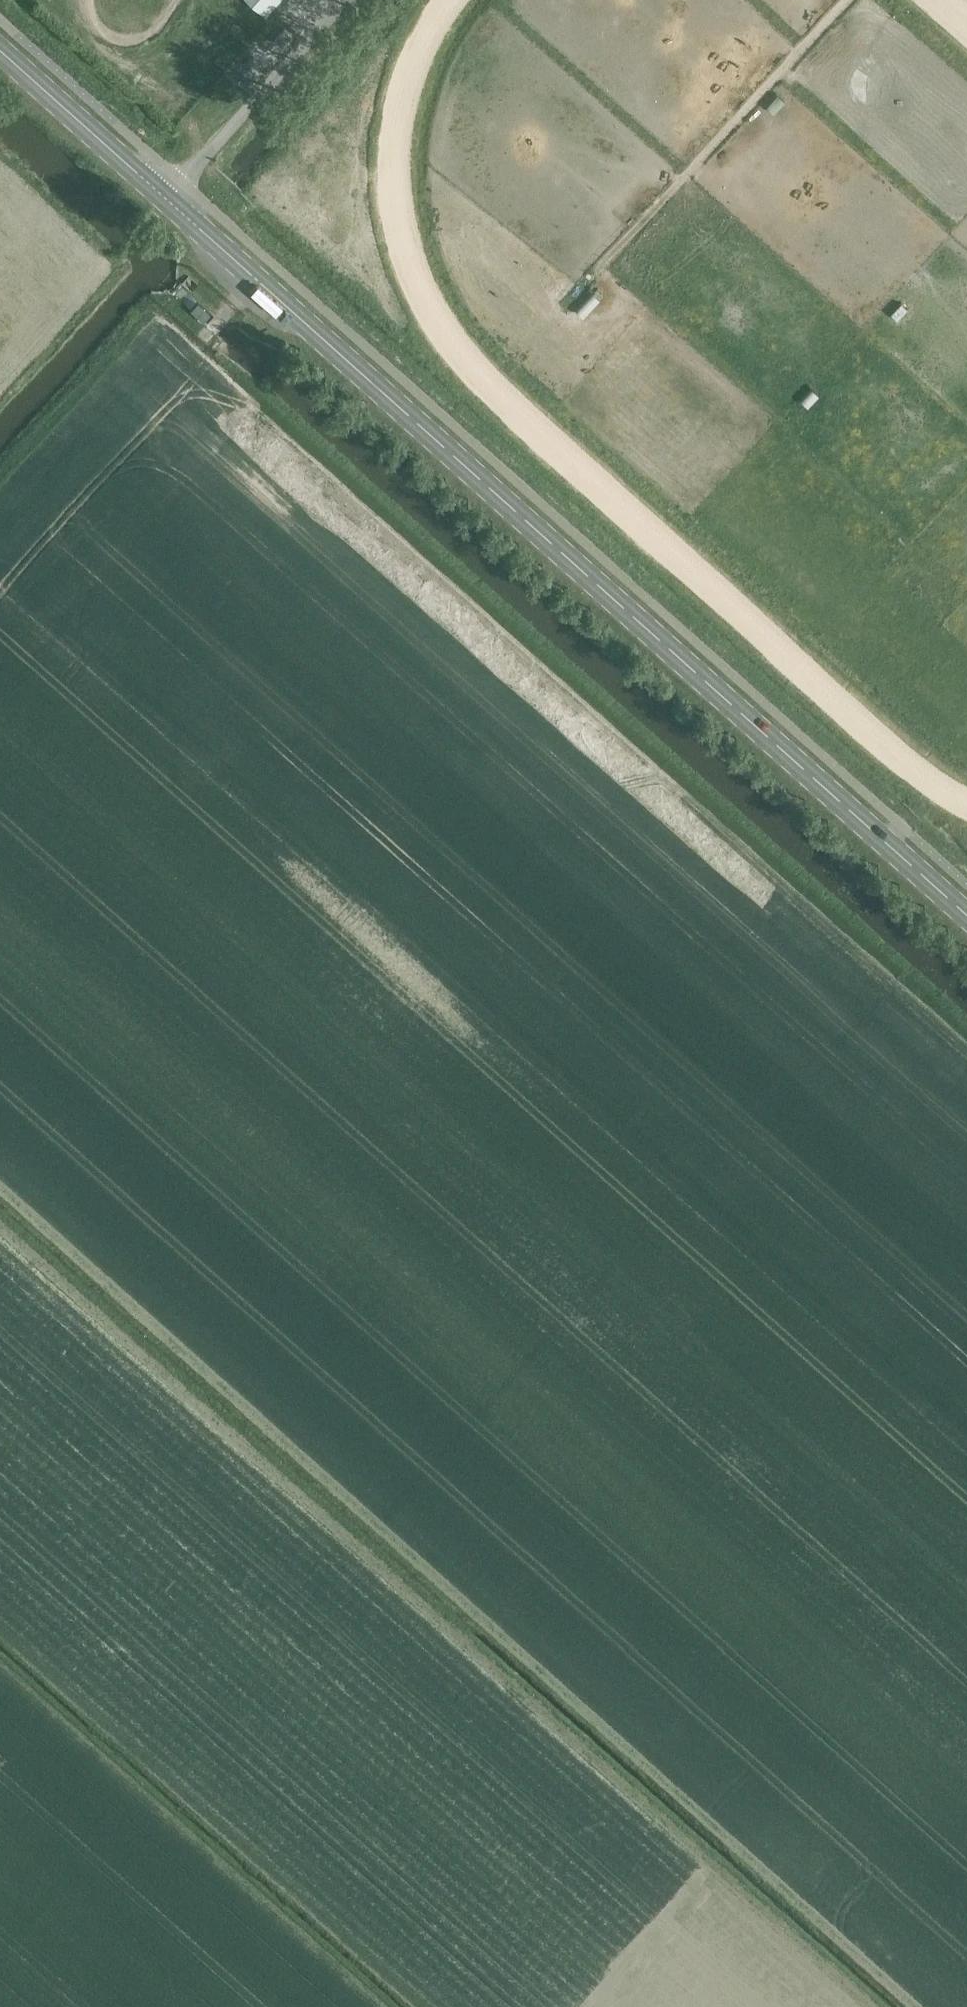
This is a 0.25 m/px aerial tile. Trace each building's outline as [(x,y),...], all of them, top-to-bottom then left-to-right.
[(267,12),(278,0),(254,0),(267,12)] [(278,16),(225,77),(250,98),(302,39),(278,16)] [(182,318),(200,334),(226,304),(208,288),(182,318)] [(633,302),(650,317),(656,310),(639,295),(633,302)]
